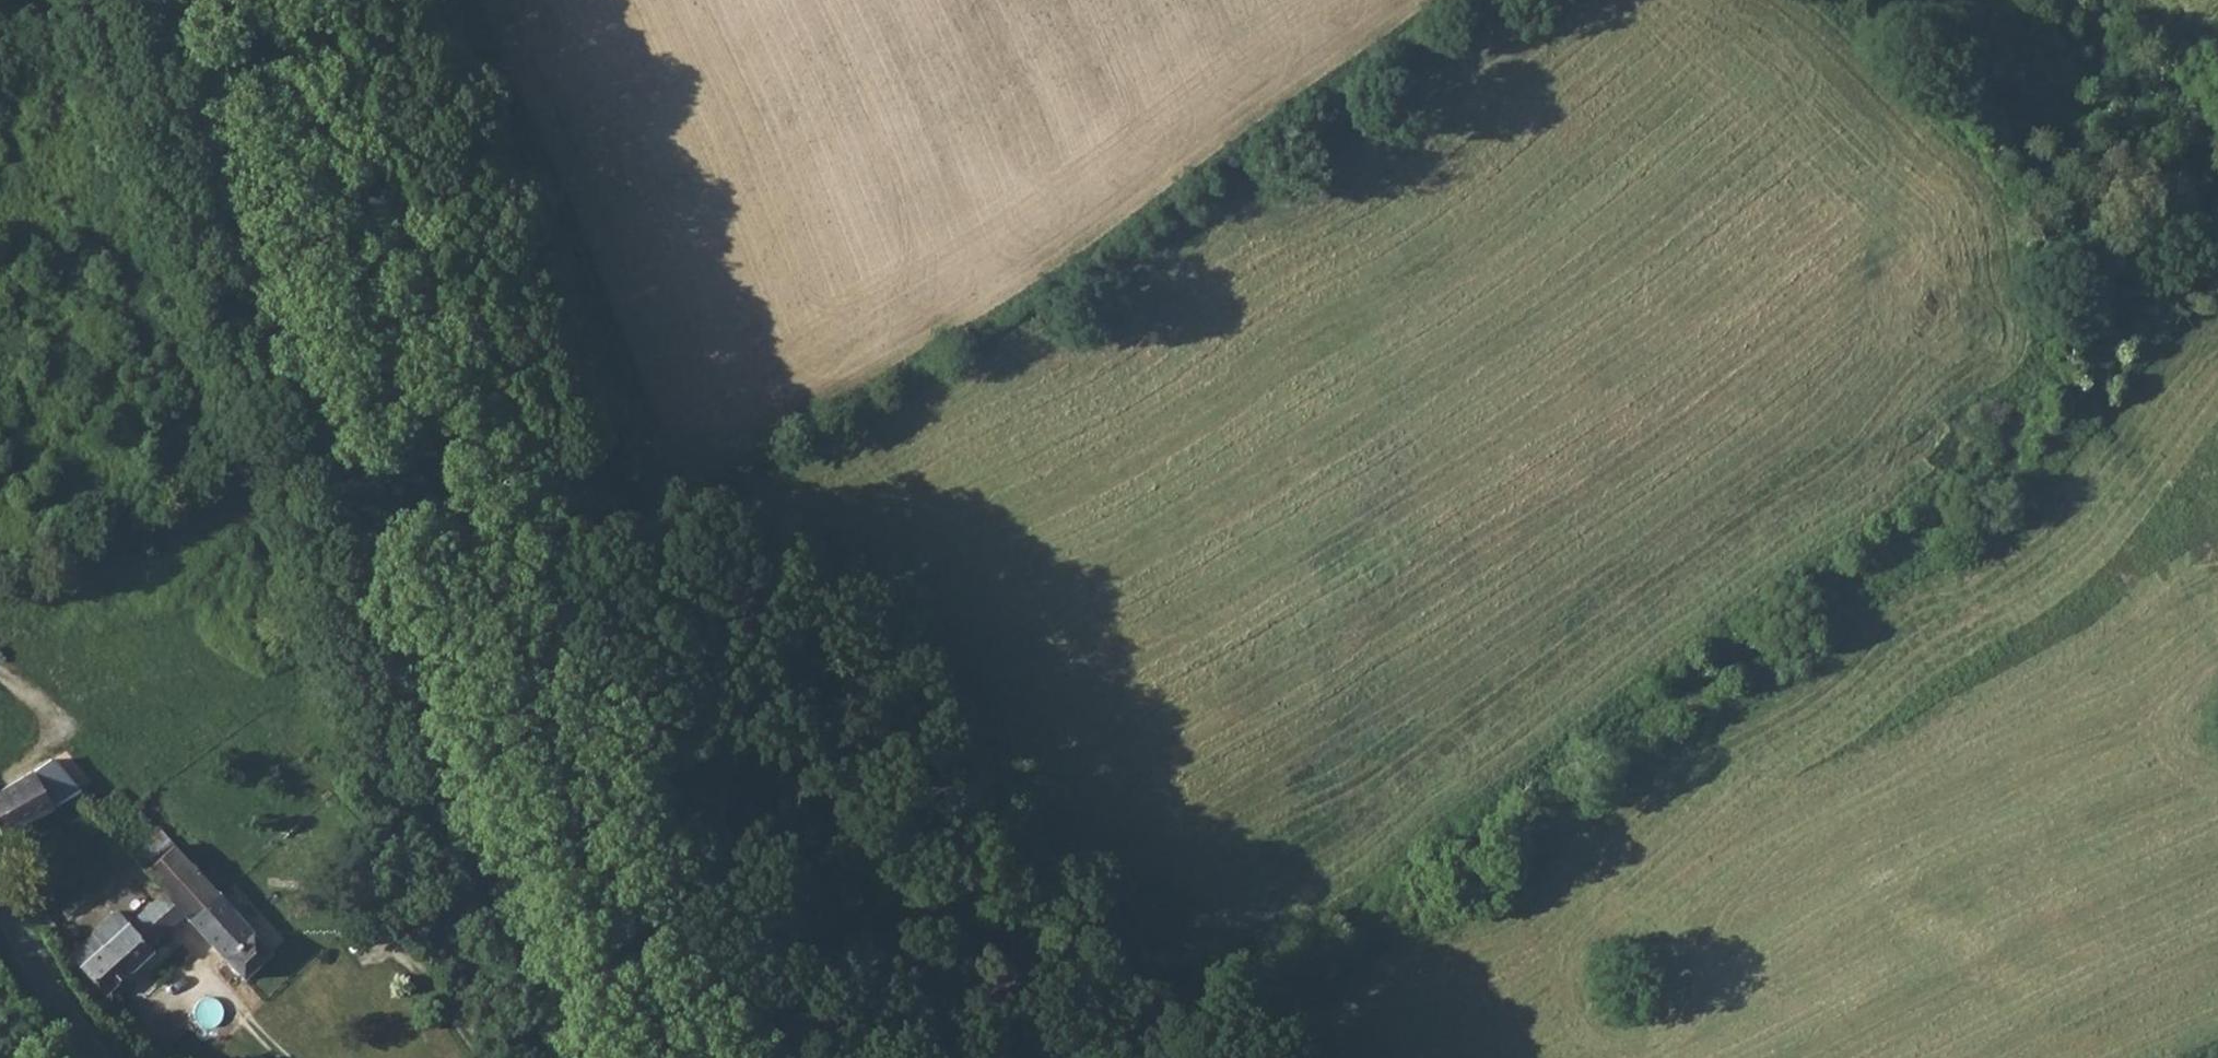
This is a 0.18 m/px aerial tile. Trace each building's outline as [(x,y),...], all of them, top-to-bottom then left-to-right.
[(0,790),(0,838),(68,799),(47,765),(0,790)] [(109,800),(94,812),(115,836),(106,844),(180,930),(236,992),(263,965),(254,954),(170,856),(157,867),(149,860),(156,852),(154,842),(143,837),(109,800)] [(108,918),(64,956),(101,997),(146,958),(108,918)]
